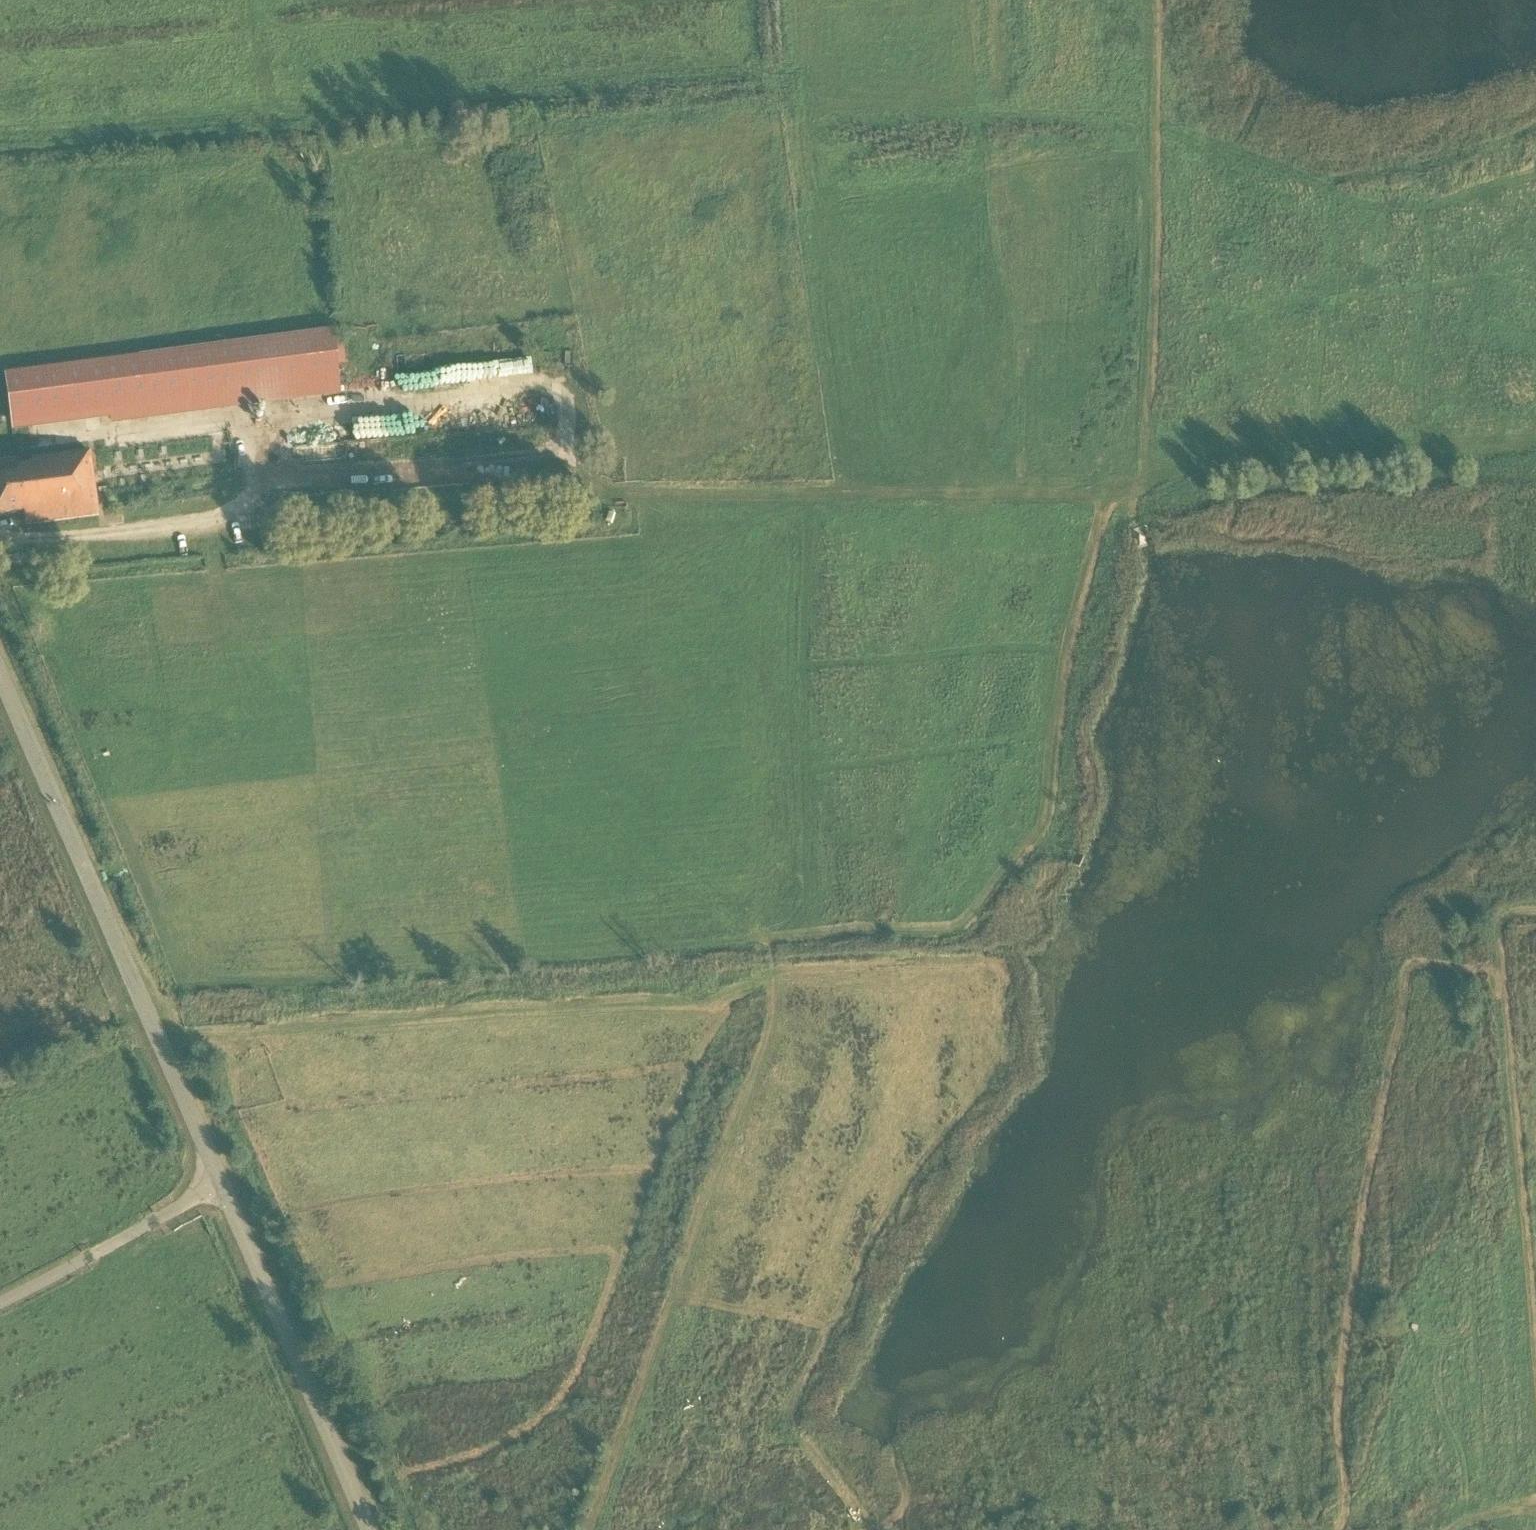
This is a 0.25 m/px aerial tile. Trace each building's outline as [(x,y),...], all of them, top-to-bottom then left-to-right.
[(343,394),(337,351),(334,332),(140,357),(5,375),(11,422),(31,420),(254,391),(255,399),(287,395),(288,402),(343,394)] [(24,514),(26,526),(98,516),(89,452),(32,460),(33,466),(18,468),(19,474),(0,476),(0,517),(24,514)]
